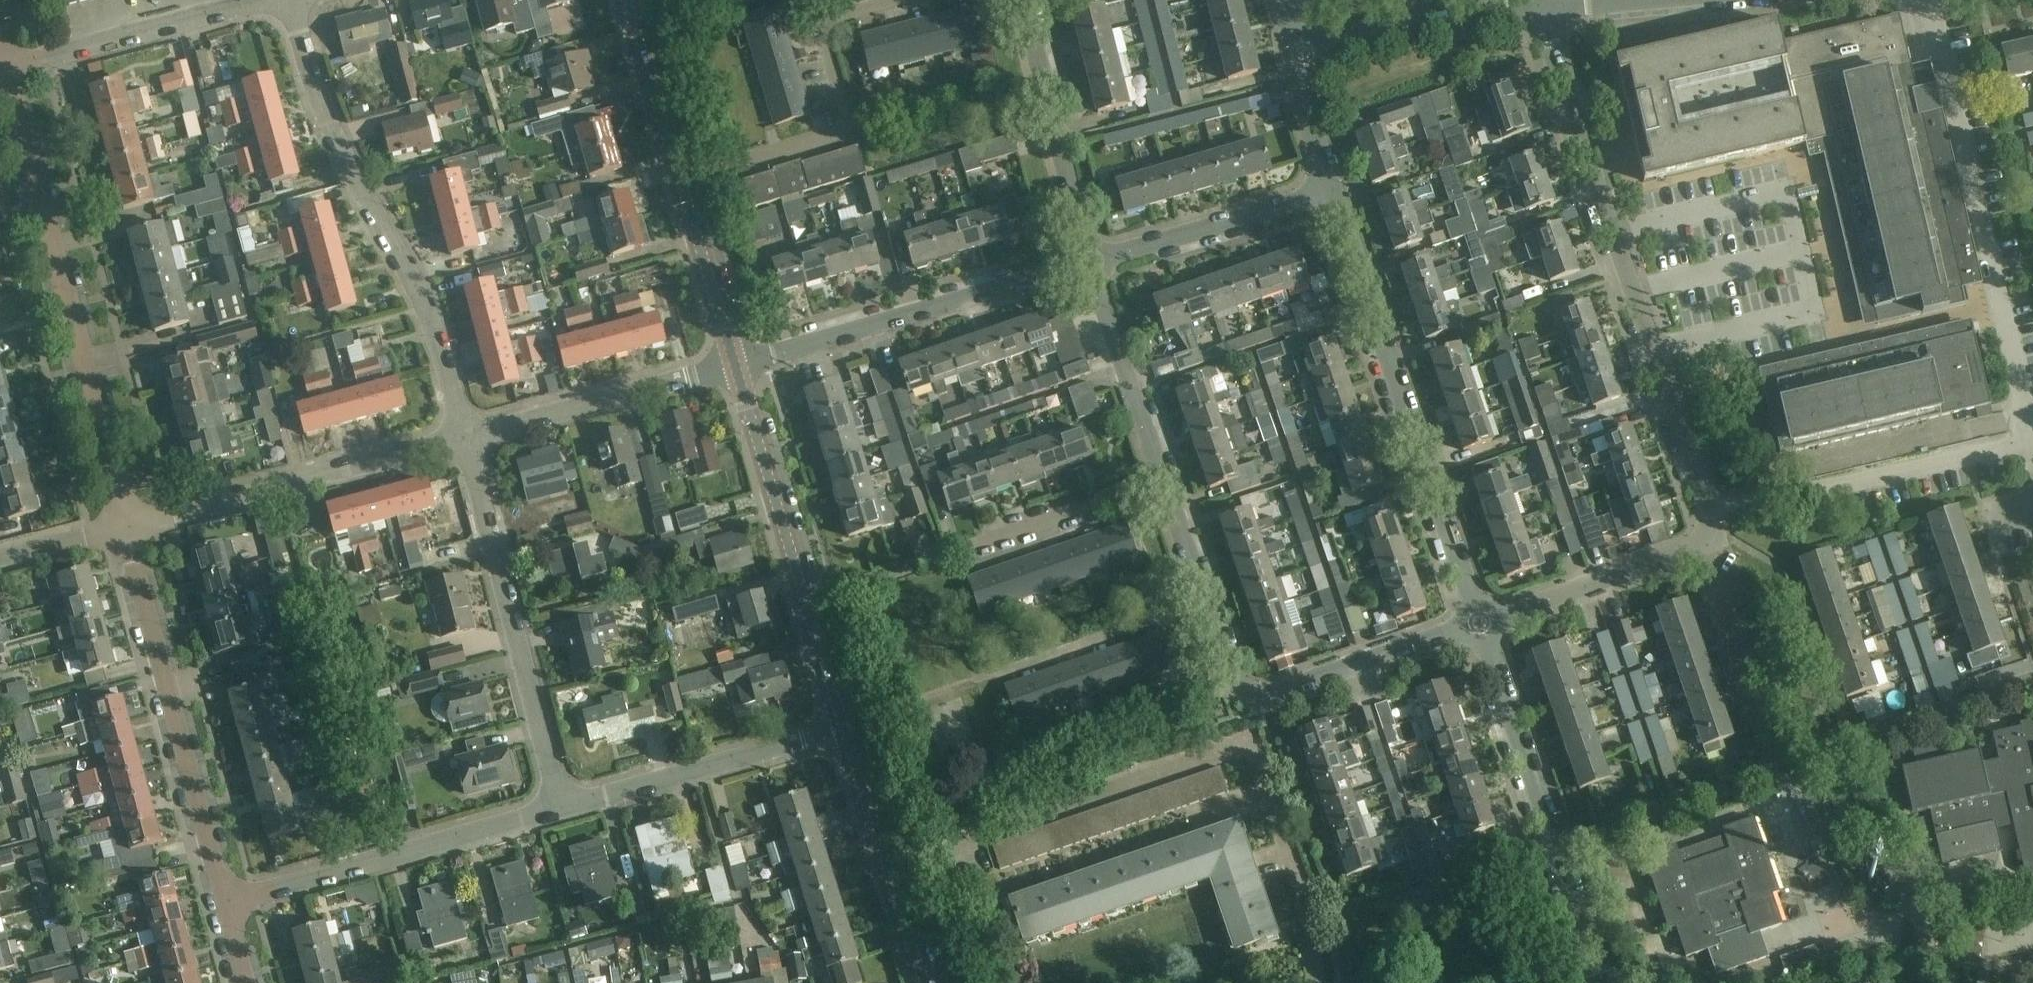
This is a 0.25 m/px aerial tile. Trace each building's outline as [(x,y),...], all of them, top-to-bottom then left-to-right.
[(439,26),(445,51),(473,44),(468,23),(456,26),(449,0),(413,0),(411,0),(420,32),(439,26)] [(535,29),(530,7),(529,4),(511,9),(509,0),(478,0),(486,31),(514,24),(516,33),(535,29)] [(541,4),(530,7),(535,29),(536,30),(549,27),(546,15),(557,12),(555,6),(574,1),(573,0),(540,0),(541,4)] [(1106,12),(1126,6),(1124,0),(1102,0),(1106,12)] [(1138,22),(1150,19),(1145,0),(1133,0),(1138,22)] [(1157,17),(1169,14),(1166,0),(1153,0),(1157,17)] [(1210,5),(1215,29),(1245,22),(1240,0),(1228,0),(1210,5)] [(1080,37),(1109,30),(1103,5),(1073,12),(1080,37)] [(751,45),(785,35),(777,8),(743,18),(751,45)] [(941,15),(950,50),(977,43),(969,9),(941,15)] [(369,43),(392,37),(385,10),(362,16),(362,14),(338,21),(347,56),(371,50),(369,43)] [(1169,14),(1157,17),(1163,42),(1175,39),(1169,14)] [(915,22),(923,57),(950,50),(941,15),(915,22)] [(1899,15),(1853,26),(1782,42),(1777,22),(1616,60),(1644,181),(1806,143),(1923,116),(1922,115),(1899,15)] [(1150,19),(1138,22),(1145,46),(1156,44),(1150,19)] [(888,29),(897,64),(923,57),(915,22),(888,29)] [(1245,22),(1215,29),(1221,53),(1251,46),(1245,22)] [(897,64),(888,29),(860,36),(869,71),(897,64)] [(1109,30),(1080,37),(1086,62),(1115,54),(1109,30)] [(785,35),(751,45),(759,71),(793,61),(785,35)] [(188,43),(195,65),(209,60),(202,38),(188,43)] [(1163,42),(1169,66),(1181,63),(1175,39),(1163,42)] [(2032,74),(2032,73),(2032,41),(2024,43),(2032,74)] [(223,64),(233,61),(227,42),(218,45),(223,64)] [(389,48),(405,104),(420,100),(405,43),(389,48)] [(2032,74),(2024,43),(2001,48),(2008,79),(2032,74)] [(1156,44),(1145,46),(1151,71),(1162,68),(1156,44)] [(1251,46),(1221,53),(1228,78),(1257,71),(1251,46)] [(551,89),(567,84),(570,95),(595,88),(588,65),(592,64),(588,51),(558,60),(556,53),(529,61),(535,79),(547,75),(551,89)] [(1115,54),(1086,62),(1092,86),(1121,79),(1115,54)] [(1929,61),(1941,111),(1922,115),(1923,116),(1806,143),(1809,157),(1823,154),(1864,328),(1965,304),(1965,303),(1962,304),(1959,290),(1983,284),(1944,119),(1930,60),(1929,61)] [(766,96),(800,86),(793,61),(759,71),(766,96)] [(181,90),(193,87),(187,62),(175,66),(181,90)] [(1181,63),(1169,66),(1176,94),(1188,91),(1181,63)] [(1148,115),(1172,109),(1169,94),(1162,68),(1151,71),(1155,88),(1145,91),(1149,104),(1146,105),(1148,115)] [(224,115),(225,116),(278,102),(271,76),(244,83),(247,95),(220,103),(221,106),(218,107),(220,116),(224,115)] [(1121,79),(1092,86),(1098,111),(1128,104),(1121,79)] [(146,88),(125,93),(122,80),(91,88),(97,113),(149,99),(146,88)] [(1479,119),(1481,118),(1521,105),(1513,82),(1486,91),(1490,102),(1475,107),(1479,119)] [(1462,104),(1455,85),(1433,93),(1439,112),(1462,104)] [(800,86),(766,96),(774,123),(808,113),(800,86)] [(179,91),(181,101),(197,96),(194,87),(179,91)] [(1176,94),(1180,107),(1187,105),(1206,100),(1203,88),(1188,91),(1176,94)] [(1410,100),(1415,115),(1435,108),(1430,93),(1410,100)] [(458,94),(433,101),(437,116),(454,112),(456,119),(468,116),(466,108),(462,109),(458,94)] [(541,121),(573,112),(567,95),(536,104),(541,121)] [(97,113),(104,137),(135,128),(131,114),(139,112),(152,108),(149,99),(97,113)] [(1224,105),(1227,116),(1252,110),(1249,99),(1224,105)] [(1385,108),(1390,124),(1415,115),(1410,100),(1385,108)] [(228,127),(254,120),(258,134),(285,126),(278,102),(225,116),(228,127)] [(1200,111),(1203,122),(1227,116),(1224,105),(1200,111)] [(1521,105),(1481,118),(1484,128),(1488,127),(1492,141),(1528,129),(1521,105)] [(1176,117),(1179,128),(1203,122),(1200,111),(1176,117)] [(2022,116),(2025,127),(2032,125),(2032,113),(2022,116)] [(433,147),(424,114),(383,125),(391,154),(418,147),(419,151),(433,147)] [(582,152),(614,143),(607,120),(580,128),(577,117),(559,122),(556,125),(553,123),(552,120),(530,126),(534,139),(559,132),(562,133),(569,156),(582,152)] [(1151,124),(1155,135),(1179,128),(1176,117),(1151,124)] [(1442,131),(1457,126),(1454,117),(1438,122),(1442,131)] [(1462,120),(1468,150),(1482,147),(1476,117),(1462,120)] [(1442,131),(1438,122),(1423,127),(1427,137),(1442,131)] [(1127,130),(1131,141),(1155,135),(1151,124),(1127,130)] [(1357,149),(1360,148),(1363,158),(1404,144),(1401,135),(1388,140),(1383,125),(1355,135),(1356,136),(1354,137),(1352,140),(1354,147),(1357,149)] [(234,153),(238,165),(291,151),(285,126),(258,134),(261,145),(234,153)] [(1445,141),(1460,136),(1457,126),(1442,131),(1445,141)] [(135,128),(104,137),(110,160),(141,152),(135,128)] [(1131,141),(1127,130),(1102,136),(1105,147),(1131,141)] [(1427,137),(1430,146),(1445,141),(1442,131),(1427,137)] [(1454,166),(1471,160),(1463,135),(1460,136),(1445,141),(1454,166)] [(165,156),(159,136),(146,140),(152,160),(165,156)] [(1013,137),(1000,141),(1004,156),(1017,152),(1013,137)] [(1236,147),(1245,177),(1269,170),(1261,140),(1236,147)] [(1000,141),(959,153),(962,162),(964,168),(1004,156),(1000,141)] [(477,153),(480,166),(507,159),(503,143),(476,151),(477,153)] [(614,143),(582,152),(589,177),(622,168),(614,143)] [(1404,144),(1363,158),(1372,182),(1399,173),(1395,161),(1408,156),(1404,144)] [(857,146),(802,163),(801,160),(774,169),(775,171),(738,183),(745,209),(865,173),(857,146)] [(1212,154),(1221,184),(1245,177),(1236,147),(1212,154)] [(241,177),(267,169),(271,184),(298,176),(291,151),(238,165),(241,177)] [(110,160),(117,184),(148,176),(141,152),(110,160)] [(1518,186),(1545,177),(1536,152),(1509,161),(1518,186)] [(438,205),(465,198),(462,184),(474,181),(471,172),(481,169),(480,166),(477,153),(447,161),(450,172),(447,176),(432,180),(438,205)] [(959,153),(935,160),(938,170),(940,169),(942,177),(954,173),(952,165),(962,162),(959,153)] [(1188,161),(1197,191),(1221,184),(1212,154),(1188,161)] [(525,159),(509,164),(511,173),(528,168),(525,159)] [(938,170),(935,160),(911,167),(914,177),(938,170)] [(1164,168),(1173,198),(1197,191),(1188,161),(1164,168)] [(1458,177),(1454,166),(1438,172),(1442,182),(1458,177)] [(874,189),(914,177),(911,167),(871,178),(874,189)] [(530,177),(528,168),(511,173),(512,176),(513,176),(515,182),(530,177)] [(1164,168),(1141,175),(1149,205),(1173,198),(1164,168)] [(1149,205),(1141,175),(1116,182),(1125,212),(1149,205)] [(148,176),(117,184),(123,209),(154,200),(148,176)] [(1545,177),(1518,186),(1526,210),(1553,201),(1545,177)] [(874,189),(871,178),(855,183),(865,215),(880,211),(874,189)] [(549,203),(570,196),(582,192),(579,181),(545,192),(549,203)] [(1486,203),(1515,197),(1512,185),(1484,192),(1486,203)] [(1465,198),(1467,204),(1480,199),(1483,198),(1480,188),(1463,194),(1465,198)] [(830,190),(807,197),(810,208),(833,201),(830,190)] [(574,223),(577,233),(612,223),(635,216),(628,191),(595,200),(599,215),(574,223)] [(1424,199),(1410,204),(1405,191),(1378,201),(1386,224),(1428,210),(1424,199)] [(196,193),(174,199),(177,211),(200,205),(196,193)] [(961,198),(967,217),(953,221),(962,251),(985,243),(977,214),(971,195),(961,198)] [(977,214),(985,243),(1010,236),(1006,223),(1021,218),(1014,195),(999,200),(1001,207),(977,214)] [(574,209),(570,196),(549,203),(523,211),(534,247),(552,241),(545,219),(574,209)] [(786,215),(810,208),(807,197),(798,200),(782,205),(786,215)] [(438,205),(445,229),(499,215),(495,203),(479,208),(478,207),(468,209),(465,198),(438,205)] [(227,212),(223,199),(195,206),(198,219),(227,212)] [(1488,223),(1480,199),(1467,204),(1470,214),(1475,227),(1488,223)] [(278,233),(281,244),(335,230),(328,205),(302,213),(305,225),(278,233)] [(753,238),(765,235),(762,222),(777,218),(774,207),(746,215),(753,238)] [(962,251),(953,221),(949,207),(938,210),(943,225),(929,229),(938,258),(938,259),(942,261),(952,258),(953,255),(953,253),(962,251)] [(1428,210),(1386,224),(1395,248),(1422,239),(1418,228),(1432,223),(1428,210)] [(938,258),(929,229),(924,211),(914,214),(919,232),(904,236),(913,265),(914,265),(914,266),(918,268),(928,265),(929,262),(929,260),(938,258)] [(255,252),(246,214),(234,217),(244,255),(255,252)] [(1446,222),(1448,229),(1452,240),(1476,232),(1475,227),(1470,214),(1446,222)] [(502,227),(499,215),(445,229),(451,255),(478,248),(475,235),(484,232),(484,231),(502,227)] [(638,227),(635,216),(612,223),(577,233),(578,235),(581,246),(606,238),(611,255),(644,245),(643,244),(649,243),(644,225),(638,227)] [(1475,227),(1476,232),(1479,238),(1507,229),(1503,218),(1488,223),(1475,227)] [(869,233),(861,235),(856,219),(840,223),(845,240),(854,270),(878,263),(869,233)] [(135,257),(169,248),(162,223),(128,232),(135,257)] [(578,235),(577,233),(574,223),(562,227),(566,239),(578,235)] [(1534,232),(1538,246),(1530,248),(1534,259),(1542,257),(1569,247),(1560,223),(1534,232)] [(1511,240),(1507,229),(1479,238),(1482,250),(1492,247),(1511,240)] [(285,257),(312,249),(315,262),(342,255),(335,230),(281,244),(285,257)] [(213,237),(220,260),(232,257),(225,233),(213,237)] [(854,270),(845,240),(821,247),(830,277),(854,270)] [(830,277),(821,247),(797,254),(806,284),(830,277)] [(1487,265),(1504,259),(1496,257),(1492,247),(1482,250),(1484,256),(1487,265)] [(1569,247),(1542,257),(1550,280),(1577,271),(1569,247)] [(169,248),(135,257),(141,281),(175,272),(169,248)] [(1297,249),(1273,257),(1284,291),(1308,282),(1311,292),(1327,286),(1323,272),(1319,274),(1313,256),(1301,261),(1297,249)] [(806,284),(797,254),(773,261),(782,291),(806,284)] [(314,289),(322,287),(349,280),(342,255),(315,262),(310,263),(314,276),(291,282),(295,295),(314,289)] [(1487,265),(1484,256),(1467,262),(1470,271),(1487,265)] [(232,257),(220,260),(227,285),(238,282),(232,257)] [(1273,257),(1249,265),(1261,298),(1264,310),(1277,306),(1273,294),(1284,291),(1273,257)] [(578,281),(610,272),(606,259),(574,268),(578,281)] [(1410,291),(1449,278),(1445,267),(1433,271),(1429,259),(1402,268),(1410,291)] [(1487,265),(1490,274),(1507,269),(1504,259),(1487,265)] [(478,269),(482,282),(506,276),(503,262),(502,263),(478,269)] [(1237,307),(1261,298),(1249,265),(1225,273),(1237,307)] [(1487,265),(1470,271),(1473,280),(1490,274),(1487,265)] [(175,272),(141,281),(147,306),(181,297),(195,293),(192,284),(179,288),(175,272)] [(1201,281),(1212,315),(1237,307),(1225,273),(1201,281)] [(1449,278),(1410,291),(1418,314),(1444,305),(1441,294),(1459,289),(1455,276),(1449,278)] [(349,280),(322,287),(329,313),(356,305),(349,280)] [(465,287),(472,312),(526,298),(523,287),(496,294),(492,280),(465,287)] [(1177,289),(1189,323),(1212,315),(1201,281),(1177,289)] [(227,285),(210,290),(219,324),(247,317),(238,282),(227,285)] [(314,289),(295,295),(298,306),(318,301),(314,289)] [(1189,323),(1177,289),(1153,298),(1164,331),(1174,328),(1189,351),(1197,348),(1189,323)] [(624,295),(629,314),(643,311),(638,291),(624,295)] [(607,328),(614,355),(639,348),(631,321),(624,295),(613,298),(621,324),(607,328)] [(1505,314),(1525,307),(1520,295),(1501,302),(1505,314)] [(181,297),(147,306),(154,330),(188,322),(181,297)] [(472,312),(479,339),(506,331),(502,318),(529,311),(526,298),(472,312)] [(1560,311),(1568,335),(1595,325),(1587,302),(1560,311)] [(1289,306),(1294,320),(1297,330),(1298,334),(1323,325),(1319,312),(1310,315),(1307,307),(1298,303),(1289,306)] [(575,308),(589,362),(614,355),(607,328),(596,331),(588,304),(575,308)] [(1444,305),(1418,314),(1427,341),(1454,332),(1444,305)] [(564,311),(572,338),(557,342),(564,369),(589,362),(575,308),(564,311)] [(1481,332),(1503,324),(1499,313),(1478,321),(1481,332)] [(645,318),(631,321),(639,348),(664,341),(657,314),(645,318)] [(1028,351),(1037,348),(1041,358),(1056,353),(1053,346),(1049,334),(1046,323),(1042,314),(1018,322),(1028,351)] [(1069,315),(1046,323),(1049,334),(1073,326),(1069,315)] [(1002,327),(994,330),(1004,359),(1028,351),(1018,322),(1016,316),(1000,322),(1002,327)] [(1297,330),(1294,320),(1271,328),(1274,338),(1297,330)] [(198,340),(200,349),(201,348),(202,351),(207,350),(209,355),(227,350),(255,342),(257,341),(252,325),(251,325),(222,333),(198,340)] [(1576,359),(1603,350),(1595,325),(1568,335),(1557,338),(1561,349),(1572,345),(1576,359)] [(1073,326),(1049,334),(1053,346),(1077,338),(1073,326)] [(322,364),(331,363),(324,327),(302,331),(307,354),(320,352),(322,364)] [(1274,338),(1271,328),(1247,336),(1250,346),(1274,338)] [(1502,356),(1514,353),(1505,329),(1494,333),(1502,356)] [(994,330),(971,338),(981,367),(1004,359),(994,330)] [(355,345),(354,342),(351,331),(332,336),(336,351),(346,348),(355,345)] [(509,343),(506,331),(479,339),(485,363),(512,356),(519,354),(539,349),(536,336),(509,343)] [(969,383),(965,373),(981,367),(971,338),(969,332),(953,338),(955,344),(947,346),(957,376),(961,387),(969,383)] [(1793,452),(1975,409),(1977,419),(1992,415),(1972,335),(1856,362),(1849,360),(1841,366),(1834,368),(1832,367),(1825,366),(1824,366),(1811,372),(1783,379),(1763,384),(1772,426),(1761,429),(1769,464),(1795,458),(1793,452)] [(365,361),(377,358),(385,356),(380,336),(360,341),(365,361)] [(1222,344),(1226,355),(1250,346),(1247,336),(1222,344)] [(1521,350),(1537,345),(1534,336),(1518,342),(1521,350)] [(1077,338),(1053,346),(1056,353),(1057,357),(1081,349),(1077,338)] [(1312,372),(1341,362),(1333,338),(1290,352),(1295,365),(1308,360),(1312,372)] [(1199,352),(1202,363),(1226,355),(1222,344),(1199,352)] [(1260,364),(1272,360),(1284,356),(1280,344),(1256,352),(1260,364)] [(1430,354),(1438,378),(1467,368),(1459,344),(1430,354)] [(1537,345),(1521,350),(1525,361),(1540,356),(1537,345)] [(947,346),(923,355),(933,384),(937,395),(947,392),(943,381),(957,376),(947,346)] [(201,348),(200,349),(190,351),(191,355),(163,362),(170,389),(209,379),(205,363),(211,362),(209,355),(207,350),(202,351),(201,348)] [(1202,363),(1199,352),(1197,348),(1189,351),(1172,356),(1178,371),(1202,363)] [(542,361),(539,349),(519,354),(523,366),(535,363),(542,361)] [(1057,357),(1061,369),(1085,361),(1081,349),(1057,357)] [(1576,359),(1584,382),(1611,373),(1603,350),(1576,359)] [(1522,377),(1514,353),(1502,356),(1510,381),(1522,377)] [(909,392),(933,384),(923,355),(899,363),(909,392)] [(519,381),(512,356),(485,363),(491,388),(519,381)] [(377,358),(365,361),(378,414),(403,407),(396,379),(383,383),(377,358)] [(352,364),(359,390),(346,393),(354,420),(378,414),(365,361),(352,364)] [(1089,373),(1085,361),(1061,369),(1065,381),(1089,373)] [(256,392),(273,387),(274,387),(267,362),(250,367),(256,392)] [(1311,399),(1350,386),(1341,362),(1312,372),(1306,374),(1313,392),(1303,396),(1305,401),(1311,399)] [(1206,381),(1219,377),(1216,366),(1196,372),(1199,383),(1206,381)] [(1247,386),(1258,382),(1253,366),(1242,370),(1247,386)] [(885,393),(891,392),(883,367),(869,372),(877,395),(885,393)] [(1274,367),(1263,371),(1268,387),(1279,383),(1274,367)] [(1446,402),(1475,392),(1467,368),(1438,378),(1446,402)] [(303,376),(311,403),(297,406),(304,434),(329,427),(315,373),(313,369),(303,371),(304,376),(303,376)] [(1061,369),(1037,378),(1041,390),(1065,381),(1061,369)] [(346,393),(335,396),(327,370),(315,373),(329,427),(354,420),(346,393)] [(1611,373),(1584,382),(1592,406),(1619,397),(1611,373)] [(1037,378),(1022,383),(1019,374),(1011,377),(1014,386),(1013,386),(1017,398),(1041,390),(1037,378)] [(1530,401),(1522,377),(1510,381),(1519,404),(1530,401)] [(209,379),(170,389),(176,414),(217,403),(210,378),(209,379)] [(812,415),(846,405),(859,401),(852,382),(840,386),(838,380),(805,390),(812,415)] [(1177,391),(1185,415),(1214,405),(1231,399),(1228,390),(1210,396),(1206,381),(1199,383),(1177,391)] [(1100,411),(1090,382),(1068,389),(1078,418),(1100,411)] [(1537,398),(1553,393),(1550,383),(1534,389),(1537,398)] [(1013,386),(990,394),(994,406),(1017,398),(1013,386)] [(1320,422),(1317,423),(1358,410),(1350,386),(1311,399),(1320,422)] [(1266,406),(1261,389),(1249,393),(1255,409),(1266,406)] [(12,413),(6,390),(0,391),(0,417),(12,413)] [(1282,391),(1271,394),(1276,411),(1287,407),(1282,391)] [(1446,402),(1454,426),(1484,416),(1475,392),(1446,402)] [(882,420),(893,416),(885,393),(877,395),(874,397),(882,420)] [(1553,393),(1537,398),(1541,408),(1557,403),(1553,393)] [(990,394),(966,403),(970,414),(994,406),(990,394)] [(1020,405),(1024,417),(1048,408),(1044,397),(1020,405)] [(1542,437),(1530,401),(1519,404),(1527,429),(1517,433),(1521,444),(1542,437)] [(265,416),(275,414),(272,402),(262,405),(265,416)] [(183,439),(224,428),(217,403),(176,414),(183,439)] [(946,422),(970,414),(966,403),(942,411),(946,422)] [(812,415),(819,439),(853,429),(846,405),(812,415)] [(1020,405),(996,414),(1000,425),(1024,417),(1020,405)] [(1193,439),(1228,427),(1236,424),(1233,415),(1219,420),(1214,405),(1185,415),(1193,439)] [(899,413),(907,435),(919,431),(911,409),(899,413)] [(1326,447),(1337,443),(1366,434),(1358,410),(1317,423),(1326,447)] [(718,470),(710,441),(696,445),(687,411),(660,418),(672,464),(694,458),(699,475),(718,470)] [(12,413),(0,417),(0,442),(19,437),(12,413)] [(1275,431),(1269,413),(1258,417),(1263,434),(1275,431)] [(275,414),(265,416),(272,442),(282,439),(275,414)] [(976,433),(1000,425),(996,414),(972,422),(976,433)] [(1290,414),(1279,418),(1284,434),(1296,430),(1290,414)] [(890,443),(901,440),(893,416),(882,420),(890,443)] [(1484,416),(1454,426),(1463,450),(1492,440),(1484,416)] [(1612,417),(1600,421),(1603,429),(1614,425),(1612,417)] [(1550,438),(1571,430),(1567,419),(1546,426),(1550,438)] [(972,422),(948,430),(952,441),(976,433),(972,422)] [(183,439),(186,449),(183,450),(181,453),(184,463),(187,465),(190,464),(190,465),(229,454),(225,440),(230,439),(227,427),(224,428),(183,439)] [(1081,427),(1056,435),(1066,465),(1091,457),(1081,427)] [(1201,463),(1230,454),(1238,451),(1236,448),(1239,447),(1237,442),(1234,443),(1228,427),(1193,439),(1201,463)] [(641,480),(631,442),(628,443),(624,428),(596,435),(605,469),(613,467),(618,486),(641,480)] [(1603,437),(1608,450),(1592,455),(1596,466),(1611,461),(1638,452),(1630,428),(1603,437)] [(819,439),(826,463),(860,454),(853,429),(819,439)] [(924,438),(928,449),(952,441),(948,430),(924,438)] [(1513,433),(1495,439),(1499,450),(1516,445),(1513,433)] [(1029,434),(1019,437),(1022,447),(1009,451),(1019,481),(1021,487),(1037,482),(1035,476),(1043,473),(1033,443),(1029,434)] [(1337,443),(1345,467),(1374,457),(1366,434),(1337,443)] [(1043,473),(1066,465),(1056,435),(1033,443),(1043,473)] [(25,462),(19,437),(0,442),(0,469),(25,462)] [(1283,454),(1277,438),(1266,442),(1271,458),(1283,454)] [(1298,438),(1287,442),(1292,458),(1304,454),(1298,438)] [(901,440),(890,443),(898,468),(909,464),(901,440)] [(1019,481),(1009,451),(1006,444),(997,447),(1000,455),(985,459),(995,489),(1019,481)] [(518,460),(525,488),(529,500),(550,495),(547,482),(564,478),(565,481),(576,478),(572,463),(562,466),(557,445),(531,452),(532,456),(518,460)] [(943,494),(949,511),(964,506),(962,500),(971,497),(961,468),(956,452),(947,456),(952,471),(938,475),(935,466),(920,471),(929,499),(943,494)] [(1611,461),(1619,484),(1646,475),(1638,452),(1611,461)] [(826,463),(834,488),(867,478),(860,454),(826,463)] [(1235,468),(1230,454),(1201,463),(1209,488),(1227,482),(1231,494),(1260,484),(1252,461),(1235,468)] [(1537,459),(1545,483),(1557,479),(1549,455),(1537,459)] [(662,494),(653,456),(640,459),(649,497),(662,494)] [(1262,475),(1272,472),(1266,456),(1256,460),(1262,475)] [(1345,467),(1345,468),(1335,472),(1343,496),(1337,497),(1341,509),(1362,502),(1358,489),(1382,481),(1374,457),(1345,467)] [(1470,468),(1475,480),(1501,471),(1497,458),(1483,463),(1470,467),(1470,468)] [(961,468),(971,497),(973,503),(989,498),(987,492),(995,489),(985,459),(961,468)] [(2,494),(32,486),(25,462),(0,469),(0,486),(2,494)] [(1306,462),(1295,466),(1301,482),(1312,478),(1306,462)] [(1561,468),(1564,476),(1580,471),(1577,462),(1561,468)] [(909,464),(898,468),(906,491),(917,487),(909,464)] [(1473,480),(1481,504),(1510,495),(1532,487),(1528,475),(1506,483),(1502,471),(1501,471),(1475,480),(1473,480)] [(1580,471),(1564,476),(1568,488),(1583,482),(1580,471)] [(1619,484),(1624,497),(1607,503),(1611,514),(1654,499),(1646,475),(1619,484)] [(834,488),(841,511),(874,501),(886,498),(883,488),(871,491),(867,478),(834,488)] [(1557,479),(1545,483),(1553,507),(1565,503),(1557,479)] [(423,518),(420,510),(435,506),(428,480),(402,486),(412,521),(423,518)] [(38,510),(32,486),(2,494),(9,518),(38,510)] [(401,530),(413,527),(412,521),(402,486),(378,493),(385,520),(397,516),(401,530)] [(1314,486),(1303,489),(1309,507),(1321,503),(1314,486)] [(917,487),(906,491),(906,492),(904,493),(912,517),(926,513),(917,487)] [(1262,490),(1239,498),(1243,510),(1220,518),(1228,542),(1257,533),(1274,527),(1271,517),(1253,523),(1249,509),(1267,503),(1262,490)] [(385,520),(378,493),(353,500),(364,540),(376,537),(372,523),(385,520)] [(1291,513),(1302,509),(1296,493),(1285,497),(1291,513)] [(662,494),(649,497),(654,519),(668,515),(662,494)] [(1481,504),(1475,506),(1475,507),(1477,507),(1482,522),(1486,520),(1489,528),(1518,519),(1523,517),(1518,503),(1513,504),(1510,495),(1481,504)] [(888,497),(886,498),(874,501),(841,511),(848,536),(895,522),(888,497)] [(1611,514),(1596,519),(1601,534),(1617,528),(1620,537),(1662,523),(1654,499),(1611,514)] [(364,540),(353,500),(328,506),(335,533),(347,530),(351,544),(352,543),(364,540)] [(1553,507),(1561,531),(1573,527),(1565,503),(1553,507)] [(704,506),(677,514),(681,529),(708,521),(704,506)] [(1927,517),(1934,540),(1965,530),(1957,507),(1927,517)] [(1372,546),(1400,537),(1392,513),(1369,520),(1365,509),(1344,516),(1347,527),(1363,522),(1372,546)] [(1580,524),(1596,519),(1593,509),(1577,515),(1580,524)] [(589,510),(581,512),(564,517),(569,537),(595,531),(589,510)] [(674,532),(670,515),(668,515),(654,519),(653,519),(657,536),(674,532)] [(1304,517),(1293,521),(1298,536),(1310,532),(1304,517)] [(412,521),(413,527),(417,540),(429,537),(424,518),(423,518),(412,521)] [(1489,528),(1497,552),(1526,543),(1518,519),(1489,528)] [(1605,544),(1601,534),(1596,519),(1580,524),(1589,549),(1605,544)] [(1109,566),(1136,557),(1125,524),(1098,534),(1109,566)] [(413,527),(401,530),(405,543),(417,540),(413,527)] [(1573,527),(1561,531),(1570,555),(1581,552),(1573,527)] [(700,559),(714,555),(719,572),(753,562),(744,533),(728,538),(727,535),(705,542),(702,529),(642,547),(646,562),(696,546),(700,559)] [(284,554),(281,542),(278,530),(265,534),(272,557),(284,554)] [(1972,553),(1965,530),(1934,540),(1942,563),(1972,553)] [(1228,542),(1236,566),(1265,556),(1285,549),(1282,540),(1262,547),(1257,533),(1228,542)] [(1883,537),(1890,556),(1901,552),(1894,533),(1883,537)] [(1109,566),(1098,534),(1072,543),(1084,575),(1109,566)] [(1649,536),(1640,544),(1651,556),(1660,548),(1649,536)] [(376,537),(364,540),(367,554),(379,550),(376,537)] [(645,563),(641,548),(614,537),(609,549),(645,563)] [(1400,537),(1372,546),(1380,570),(1408,561),(1400,537)] [(1864,543),(1871,562),(1882,558),(1876,539),(1864,543)] [(364,540),(352,543),(355,557),(367,554),(364,540)] [(1318,557),(1312,540),(1301,544),(1307,561),(1318,557)] [(1333,541),(1322,545),(1328,561),(1339,557),(1333,541)] [(198,577),(229,568),(223,543),(191,551),(198,577)] [(607,574),(603,561),(592,564),(587,543),(546,554),(554,582),(581,575),(582,580),(607,574)] [(1072,543),(1046,551),(1058,584),(1084,575),(1072,543)] [(1534,567),(1526,543),(1497,552),(1505,577),(1534,567)] [(1058,584),(1046,551),(1021,560),(1032,593),(1058,584)] [(1800,561),(1808,584),(1837,574),(1829,551),(1800,561)] [(1901,552),(1890,556),(1896,576),(1908,572),(1901,552)] [(1980,575),(1972,553),(1942,563),(1950,585),(1980,575)] [(284,554),(272,557),(275,569),(287,566),(284,554)] [(371,568),(367,554),(355,557),(359,571),(371,568)] [(1236,566),(1244,590),(1273,580),(1265,556),(1236,566)] [(1882,558),(1871,562),(1877,582),(1889,578),(1882,558)] [(1032,593),(1021,560),(995,569),(1006,602),(1032,593)] [(1915,586),(1944,573),(1939,560),(1909,573),(1915,586)] [(1380,570),(1388,594),(1416,584),(1408,561),(1380,570)] [(1326,580),(1321,564),(1309,568),(1314,584),(1326,580)] [(1342,565),(1330,569),(1336,585),(1347,581),(1342,565)] [(238,566),(229,568),(198,577),(204,602),(236,593),(245,591),(238,566)] [(49,590),(62,587),(65,599),(95,591),(88,567),(45,579),(49,590)] [(1006,602),(995,569),(968,578),(980,611),(1006,602)] [(436,612),(467,604),(469,603),(462,574),(426,583),(431,601),(433,600),(436,612)] [(1808,584),(1815,607),(1845,597),(1837,574),(1808,584)] [(1987,598),(1980,575),(1950,585),(1957,608),(1987,598)] [(1244,590),(1252,613),(1289,601),(1281,578),(1273,580),(1244,590)] [(1898,582),(1905,601),(1916,597),(1910,578),(1898,582)] [(376,585),(381,600),(402,594),(398,579),(376,585)] [(1416,584),(1388,594),(1396,618),(1425,609),(1416,584)] [(1880,588),(1887,607),(1898,603),(1892,584),(1880,588)] [(1334,604),(1329,587),(1317,591),(1322,608),(1334,604)] [(1338,593),(1344,609),(1355,605),(1350,589),(1338,593)] [(676,623),(719,610),(713,590),(671,603),(676,623)] [(65,599),(72,624),(102,616),(95,591),(65,599)] [(770,622),(761,591),(753,594),(752,591),(727,598),(731,610),(741,608),(743,615),(733,618),(738,636),(750,633),(748,628),(770,622)] [(285,608),(297,604),(294,592),(282,595),(285,608)] [(236,593),(204,602),(211,627),(243,619),(236,593)] [(1815,607),(1823,629),(1853,619),(1845,597),(1815,607)] [(1923,617),(1916,597),(1905,601),(1912,620),(1923,617)] [(1995,620),(1987,598),(1957,608),(1965,631),(1995,620)] [(1260,637),(1298,624),(1302,623),(1293,599),(1289,601),(1252,613),(1260,637)] [(1663,633),(1694,623),(1686,599),(1655,610),(1663,633)] [(573,611),(575,622),(562,625),(565,638),(569,637),(578,672),(603,666),(598,644),(620,639),(613,612),(620,611),(618,600),(573,611)] [(1905,623),(1898,603),(1887,607),(1893,627),(1905,623)] [(297,604),(285,608),(288,620),(300,617),(297,604)] [(467,604),(436,612),(442,636),(474,628),(467,604)] [(1359,604),(1355,605),(1344,609),(1352,632),(1367,628),(1359,604)] [(358,611),(363,630),(382,625),(377,606),(358,611)] [(1337,611),(1325,615),(1321,617),(1330,641),(1345,636),(1337,611)] [(102,616),(72,624),(79,648),(108,640),(102,616)] [(243,619),(211,627),(214,637),(209,638),(213,654),(249,644),(243,619)] [(1831,652),(1860,642),(1853,619),(1823,629),(1831,652)] [(1632,644),(1632,645),(1647,640),(1644,630),(1632,633),(1627,620),(1612,625),(1620,648),(1632,644)] [(2003,644),(1995,620),(1965,631),(1973,653),(1966,655),(1971,670),(1999,660),(1994,647),(2003,644)] [(1701,645),(1694,623),(1663,633),(1671,656),(1701,645)] [(1914,627),(1921,646),(1932,642),(1925,623),(1914,627)] [(1298,624),(1260,637),(1268,662),(1307,649),(1307,647),(1306,648),(1298,624)] [(1895,633),(1902,652),(1914,648),(1907,629),(1895,633)] [(1596,635),(1602,654),(1613,650),(1607,631),(1596,635)] [(1161,632),(1135,641),(1146,675),(1173,666),(1161,632)] [(65,665),(82,660),(86,673),(115,664),(108,640),(79,648),(79,649),(62,654),(65,665)] [(1146,675),(1135,641),(1109,650),(1120,684),(1146,675)] [(1541,675),(1570,665),(1562,642),(1533,652),(1541,675)] [(1831,652),(1839,674),(1868,664),(1860,642),(1831,652)] [(1940,664),(1932,642),(1921,646),(1928,668),(1940,664)] [(1632,644),(1620,648),(1627,667),(1638,663),(1632,645),(1632,644)] [(466,661),(462,645),(429,654),(433,670),(466,661)] [(1701,645),(1671,656),(1679,678),(1709,668),(1701,645)] [(1914,648),(1902,652),(1910,675),(1922,671),(1914,648)] [(229,657),(234,673),(259,667),(255,650),(229,657)] [(1120,684),(1109,650),(1083,659),(1095,693),(1120,684)] [(1613,650),(1602,654),(1609,674),(1620,670),(1613,650)] [(1095,693),(1083,659),(1057,668),(1069,702),(1095,693)] [(735,682),(747,679),(746,675),(747,674),(743,660),(721,666),(726,685),(735,682)] [(1868,664),(1839,674),(1846,697),(1876,687),(1868,664)] [(774,696),(775,700),(792,695),(783,665),(747,674),(746,675),(747,679),(735,682),(741,704),(774,696)] [(1578,688),(1570,665),(1541,675),(1548,698),(1578,688)] [(1031,676),(1043,711),(1069,702),(1057,668),(1031,676)] [(1717,690),(1709,668),(1679,678),(1687,701),(1717,690)] [(409,696),(445,687),(441,669),(404,679),(404,680),(396,682),(400,697),(409,695),(409,696)] [(1630,674),(1636,693),(1647,689),(1641,671),(1630,674)] [(1655,675),(1645,677),(1651,699),(1661,697),(1655,675)] [(1043,711),(1031,676),(1005,686),(1017,720),(1043,711)] [(1611,680),(1618,699),(1629,695),(1622,676),(1611,680)] [(25,680),(7,685),(9,694),(3,696),(6,708),(31,702),(25,680)] [(1418,718),(1424,716),(1455,705),(1451,693),(1453,693),(1449,680),(1416,691),(1421,706),(1415,709),(1418,718)] [(442,692),(443,693),(437,696),(433,701),(432,707),(433,714),(437,719),(443,721),(450,721),(450,722),(451,722),(453,732),(488,724),(485,713),(489,712),(481,682),(442,692)] [(272,697),(264,699),(260,684),(228,692),(235,717),(275,706),(272,697)] [(1578,688),(1548,698),(1556,720),(1586,710),(1578,688)] [(1654,709),(1647,689),(1636,693),(1643,713),(1654,709)] [(1717,690),(1687,701),(1695,723),(1725,713),(1717,690)] [(272,697),(275,706),(288,703),(285,693),(272,697)] [(591,740),(607,736),(608,742),(658,729),(652,707),(626,714),(621,695),(604,699),(606,707),(584,713),(586,720),(584,721),(582,723),(585,731),(587,733),(589,732),(591,740)] [(1635,715),(1629,695),(1618,699),(1624,719),(1635,715)] [(73,723),(74,726),(66,728),(69,737),(77,735),(130,720),(124,696),(92,704),(90,697),(77,701),(83,721),(73,723)] [(666,701),(670,715),(683,712),(680,698),(666,701)] [(1375,706),(1383,730),(1391,727),(1395,726),(1387,702),(1375,706)] [(275,706),(277,717),(290,713),(288,703),(275,706)] [(1424,716),(1432,740),(1463,729),(1459,718),(1461,717),(1457,705),(1455,706),(1455,705),(1424,716)] [(235,717),(241,741),(273,733),(269,719),(277,717),(275,706),(235,717)] [(1364,736),(1376,732),(1368,708),(1356,712),(1364,736)] [(1593,733),(1586,710),(1556,720),(1564,743),(1593,733)] [(1733,736),(1725,713),(1695,723),(1705,755),(1721,750),(1718,741),(1733,736)] [(1645,719),(1652,738),(1673,731),(1669,718),(1658,721),(1656,715),(1645,719)] [(1338,718),(1327,722),(1297,732),(1301,745),(1298,746),(1302,756),(1304,755),(1305,756),(1335,746),(1330,733),(1342,729),(1338,718)] [(1902,772),(1910,809),(1914,812),(1928,808),(1942,865),(1945,865),(1998,852),(2000,848),(1994,823),(2012,819),(2024,871),(2032,876),(2032,719),(2018,723),(2019,727),(1991,733),(1997,759),(1979,763),(1977,755),(1973,751),(1943,758),(1939,744),(1913,750),(1917,766),(1905,769),(1902,772)] [(103,741),(106,753),(137,744),(130,720),(77,735),(80,746),(103,741)] [(1627,725),(1633,744),(1644,741),(1638,721),(1627,725)] [(1391,727),(1383,730),(1388,745),(1397,742),(1391,727)] [(1432,740),(1440,764),(1471,753),(1467,742),(1470,741),(1466,729),(1463,730),(1463,729),(1432,740)] [(1679,750),(1673,731),(1652,738),(1658,757),(1679,750)] [(273,733),(241,741),(248,765),(288,755),(285,744),(277,746),(273,733)] [(1571,766),(1601,755),(1593,733),(1564,743),(1571,766)] [(456,759),(465,794),(514,781),(505,746),(486,751),(482,738),(465,742),(469,756),(456,759)] [(299,740),(285,744),(288,755),(302,751),(299,740)] [(1376,759),(1384,756),(1379,740),(1371,743),(1376,759)] [(1651,760),(1644,741),(1633,744),(1640,764),(1651,760)] [(1313,781),(1353,767),(1358,765),(1347,742),(1335,746),(1305,756),(1309,769),(1306,770),(1310,781),(1313,780),(1313,781)] [(76,776),(79,786),(143,768),(137,744),(106,753),(110,767),(76,776)] [(288,755),(290,765),(322,757),(319,746),(302,751),(288,755)] [(66,751),(47,755),(49,765),(68,761),(66,751)] [(2,781),(20,776),(14,753),(0,757),(0,774),(2,781)] [(1440,764),(1448,787),(1479,777),(1475,765),(1478,764),(1474,753),(1471,754),(1471,753),(1440,764)] [(248,765),(254,790),(286,781),(282,768),(290,765),(288,755),(248,765)] [(416,810),(413,798),(401,755),(388,758),(403,814),(406,813),(408,819),(414,817),(412,811),(416,810)] [(1609,778),(1601,755),(1571,766),(1579,789),(1609,778)] [(1389,771),(1384,756),(1376,759),(1381,774),(1389,771)] [(1394,762),(1399,778),(1408,775),(1403,759),(1394,762)] [(1206,770),(1215,795),(1227,791),(1219,766),(1206,770)] [(1353,767),(1313,781),(1317,793),(1315,794),(1318,805),(1321,804),(1321,805),(1351,794),(1347,781),(1357,778),(1353,767)] [(82,798),(107,791),(111,803),(150,792),(143,768),(79,786),(82,798)] [(1215,795),(1206,770),(1194,775),(1202,799),(1215,795)] [(1202,799),(1194,775),(1181,779),(1189,804),(1202,799)] [(1408,775),(1399,778),(1404,794),(1413,790),(1408,775)] [(2,781),(9,805),(26,801),(19,776),(2,781)] [(1448,787),(1457,811),(1487,801),(1483,790),(1486,789),(1482,778),(1479,778),(1479,777),(1448,787)] [(1189,804),(1181,779),(1168,783),(1177,808),(1189,804)] [(254,790),(261,814),(300,803),(298,794),(290,796),(286,781),(254,790)] [(298,793),(298,794),(300,803),(314,799),(339,792),(337,783),(298,793)] [(1177,808),(1168,783),(1156,788),(1164,812),(1177,808)] [(50,785),(36,789),(38,797),(53,793),(50,785)] [(1143,792),(1151,817),(1164,812),(1156,788),(1143,792)] [(1392,807),(1401,804),(1395,788),(1387,792),(1392,807)] [(774,800),(782,825),(813,815),(805,791),(774,800)] [(91,825),(93,834),(156,817),(150,792),(111,803),(115,818),(91,825)] [(1130,796),(1139,821),(1151,817),(1143,792),(1130,796)] [(1360,792),(1351,794),(1321,805),(1325,817),(1323,818),(1327,830),(1329,829),(1359,818),(1355,804),(1363,801),(1360,792)] [(61,817),(55,794),(39,798),(45,822),(61,817)] [(346,820),(340,796),(329,799),(334,823),(346,820)] [(1118,801),(1126,825),(1139,821),(1130,796),(1118,801)] [(314,799),(300,803),(303,814),(317,810),(314,799)] [(1105,805),(1114,829),(1126,825),(1118,801),(1105,805)] [(1487,802),(1487,801),(1457,811),(1462,826),(1454,828),(1458,838),(1495,825),(1491,813),(1494,812),(1490,801),(1487,802)] [(300,803),(261,814),(268,839),(299,830),(295,816),(303,814),(300,803)] [(770,813),(768,804),(754,808),(757,817),(770,813)] [(1406,819),(1401,804),(1392,807),(1397,822),(1406,819)] [(1092,809),(1101,834),(1114,829),(1105,805),(1092,809)] [(1415,826),(1424,822),(1419,808),(1410,811),(1415,826)] [(1080,814),(1088,838),(1101,834),(1092,809),(1080,814)] [(724,840),(737,836),(731,813),(717,817),(724,840)] [(1067,818),(1076,842),(1088,838),(1080,814),(1067,818)] [(782,825),(789,849),(820,839),(813,815),(782,825)] [(163,842),(156,817),(93,834),(96,844),(114,840),(119,858),(137,853),(137,855),(153,851),(152,845),(163,842)] [(669,890),(666,881),(694,874),(679,817),(635,829),(653,895),(669,890)] [(1917,819),(1922,840),(1933,837),(1928,817),(1917,819)] [(1055,822),(1063,847),(1076,842),(1067,818),(1055,822)] [(1359,818),(1329,829),(1333,840),(1331,841),(1335,853),(1337,852),(1367,842),(1359,818)] [(1675,926),(1685,955),(1707,947),(1715,972),(1767,954),(1759,931),(1782,923),(1772,894),(1779,891),(1754,818),(1722,828),(1725,836),(1678,852),(1676,844),(1643,855),(1668,929),(1675,926)] [(1277,933),(1238,820),(1010,898),(1024,940),(1209,877),(1233,948),(1277,933)] [(1424,822),(1429,838),(1438,835),(1433,820),(1424,822)] [(39,825),(45,847),(55,844),(49,822),(39,825)] [(1063,847),(1055,822),(1042,826),(1050,851),(1063,847)] [(1424,822),(1415,826),(1412,827),(1420,851),(1432,847),(1429,838),(1424,822)] [(1038,855),(1050,851),(1042,826),(1029,831),(1038,855)] [(1420,851),(1412,827),(1400,831),(1408,855),(1420,851)] [(1025,860),(1038,855),(1029,831),(1017,835),(1025,860)] [(1004,839),(1012,864),(1025,860),(1017,835),(1004,839)] [(1367,842),(1337,852),(1342,865),(1339,866),(1343,878),(1391,861),(1383,837),(1367,842)] [(569,848),(575,866),(565,869),(572,894),(582,892),(585,904),(617,896),(601,839),(569,848)] [(786,876),(797,873),(828,863),(820,839),(789,849),(792,857),(784,860),(785,862),(782,863),(786,876)] [(1012,864),(1004,839),(991,844),(999,868),(1012,864)] [(766,845),(769,855),(782,851),(778,841),(766,845)] [(1868,842),(1850,852),(1855,862),(1873,853),(1868,842)] [(16,863),(12,849),(0,852),(0,867),(16,863)] [(782,863),(785,862),(782,851),(769,855),(772,866),(782,863)] [(797,873),(804,897),(835,887),(828,863),(797,873)] [(538,918),(531,893),(529,894),(526,883),(528,883),(524,867),(492,876),(506,927),(538,918)] [(723,867),(706,871),(715,904),(732,899),(723,867)] [(1428,878),(1425,867),(1414,871),(1417,882),(1428,878)] [(1882,890),(1891,885),(1882,867),(1873,872),(1882,890)] [(108,885),(131,879),(128,868),(105,874),(108,885)] [(116,899),(119,912),(178,897),(171,872),(140,880),(143,892),(116,899)] [(424,911),(417,913),(423,934),(427,933),(427,935),(430,934),(434,948),(466,938),(459,914),(457,914),(454,903),(456,903),(452,887),(419,896),(424,911)] [(843,911),(835,887),(804,897),(812,921),(843,911)] [(793,889),(780,893),(784,903),(796,899),(793,889)] [(41,908),(54,904),(52,894),(38,898),(41,908)] [(127,922),(150,917),(153,929),(184,921),(178,897),(119,912),(120,914),(125,913),(127,922)] [(784,903),(787,913),(799,909),(796,899),(784,903)] [(677,930),(672,909),(652,914),(657,935),(677,930)] [(850,935),(843,911),(812,921),(816,934),(811,935),(810,932),(782,941),(787,955),(802,950),(850,935)] [(47,932),(61,928),(58,919),(45,922),(47,932)] [(191,945),(184,921),(153,929),(157,945),(148,947),(151,955),(159,953),(191,945)] [(299,955),(330,947),(323,922),(292,930),(299,955)] [(368,937),(365,927),(351,930),(354,941),(368,937)] [(510,957),(501,928),(488,932),(496,960),(510,957)] [(335,934),(338,945),(350,941),(348,931),(335,934)] [(8,942),(5,933),(0,934),(0,944),(8,942)] [(850,935),(802,950),(805,961),(823,956),(827,970),(831,968),(836,982),(861,982),(854,961),(858,960),(850,935)] [(615,954),(611,939),(568,950),(572,966),(615,954)] [(338,945),(341,955),(353,952),(350,941),(338,945)] [(774,942),(751,949),(754,960),(777,952),(774,942)] [(1829,960),(1823,943),(1782,957),(1787,974),(1809,967),(1829,960)] [(166,978),(197,970),(191,945),(159,953),(151,955),(136,959),(140,972),(163,966),(166,978)] [(15,966),(12,955),(3,957),(0,947),(0,970),(15,966)] [(136,959),(151,955),(148,947),(134,950),(136,959)] [(299,955),(305,979),(337,971),(336,969),(330,947),(299,955)] [(413,954),(420,978),(432,974),(425,950),(413,954)] [(66,952),(42,959),(45,971),(69,964),(66,952)] [(802,953),(786,956),(790,982),(807,979),(802,953)] [(760,973),(781,970),(779,956),(758,960),(760,973)] [(730,966),(719,968),(722,981),(732,979),(730,966)] [(722,981),(719,968),(709,969),(711,982),(722,981)] [(197,970),(166,978),(167,982),(201,982),(197,970)] [(59,971),(27,980),(28,982),(62,982),(59,971)] [(306,982),(340,982),(337,971),(305,979),(306,982)] [(451,982),(476,982),(473,971),(450,976),(451,982)] [(671,982),(682,982),(681,974),(670,976),(671,982)]
